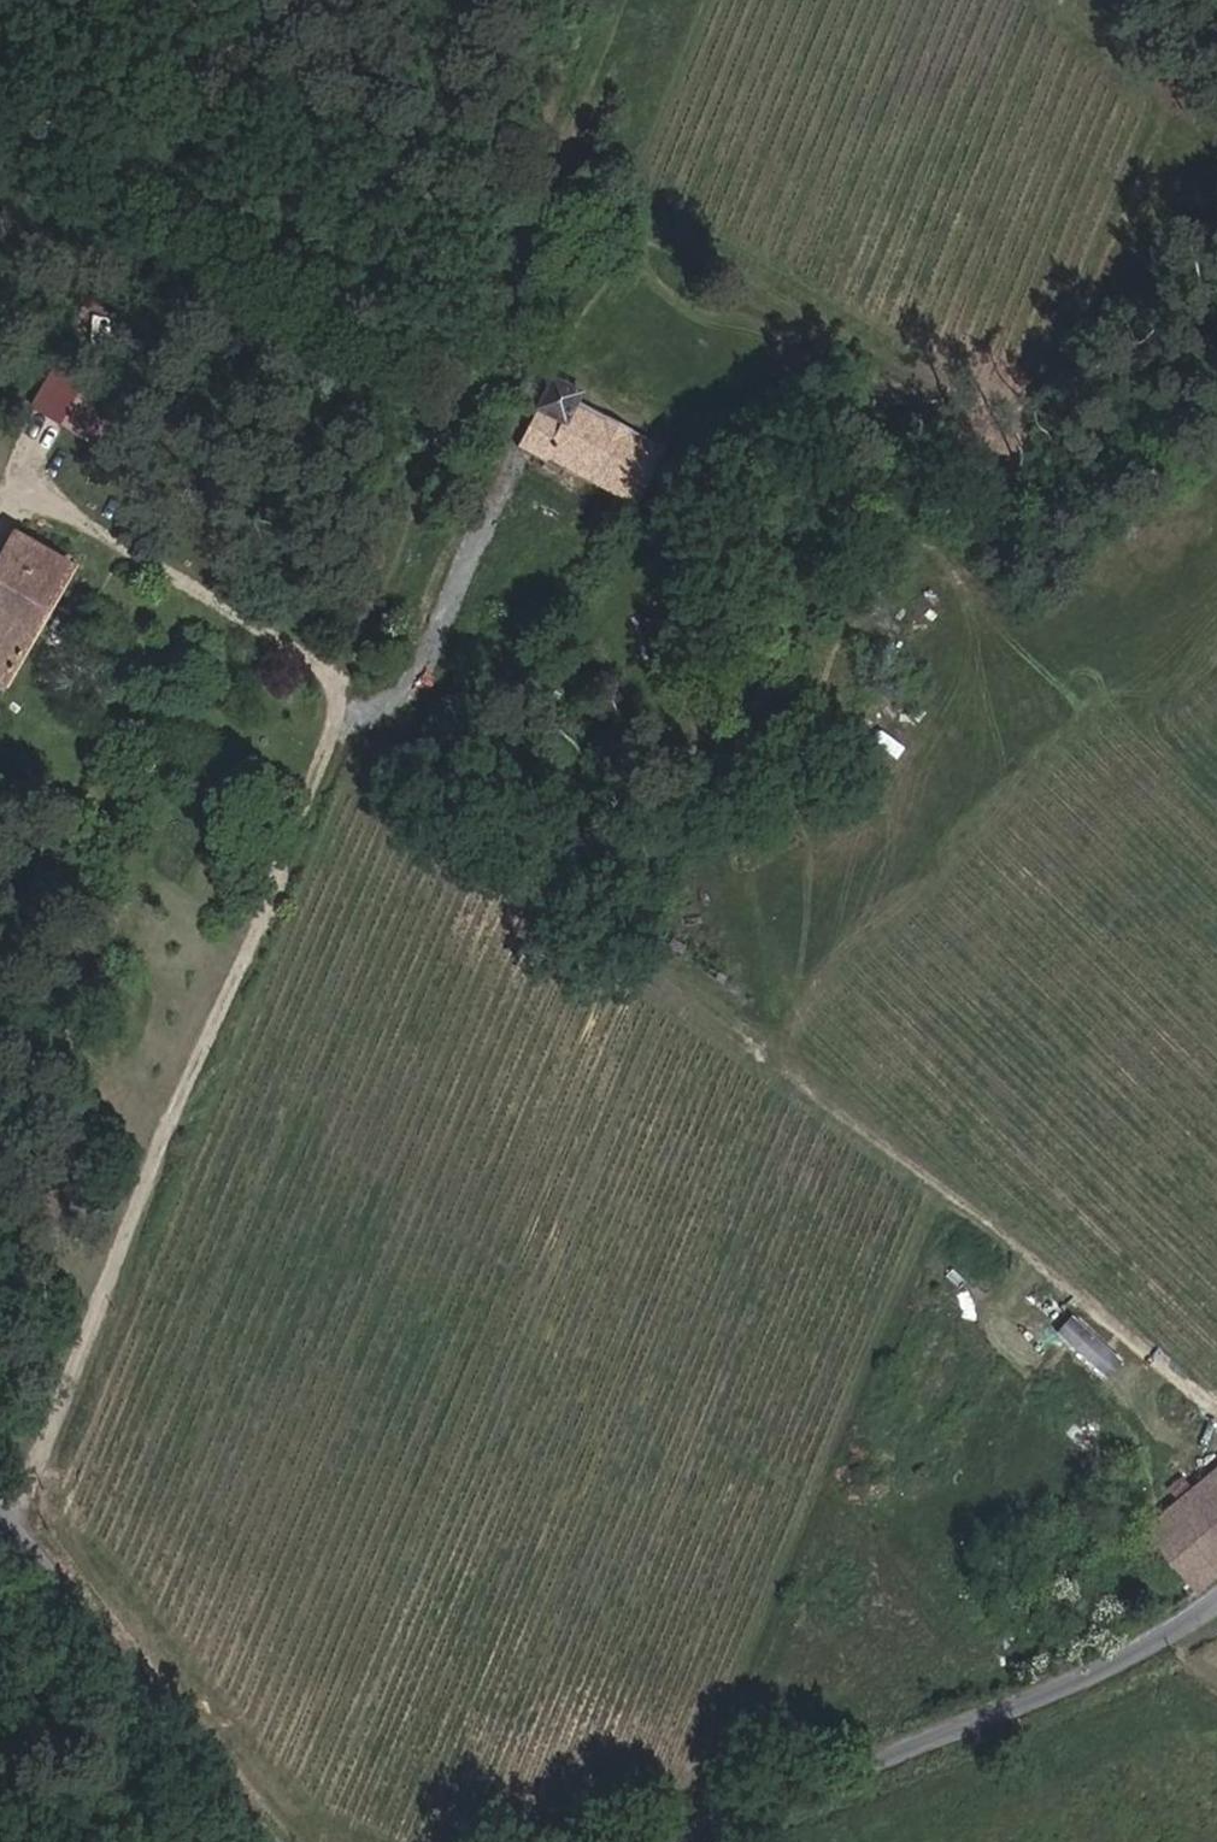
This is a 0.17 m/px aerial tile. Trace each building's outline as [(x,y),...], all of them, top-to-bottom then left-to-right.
[(97,444),(117,409),(55,373),(34,408),(97,444)] [(634,504),(663,451),(577,405),(582,395),(554,379),(537,412),(540,412),(521,447),(548,461),(544,469),(553,474),(559,463),(634,504)] [(7,685),(73,569),(14,535),(0,560),(0,681),(7,685)] [(1054,1335),(1110,1376),(1125,1354),(1069,1314),(1054,1335)] [(1216,1576),(1216,1467),(1191,1490),(1180,1480),(1169,1489),(1179,1500),(1142,1531),(1195,1594),(1216,1576)] [(1031,1619),(1042,1612),(1030,1595),(1019,1601),(1031,1619)] [(1056,1657),(1077,1651),(1074,1642),(1054,1647),(1056,1657)]
